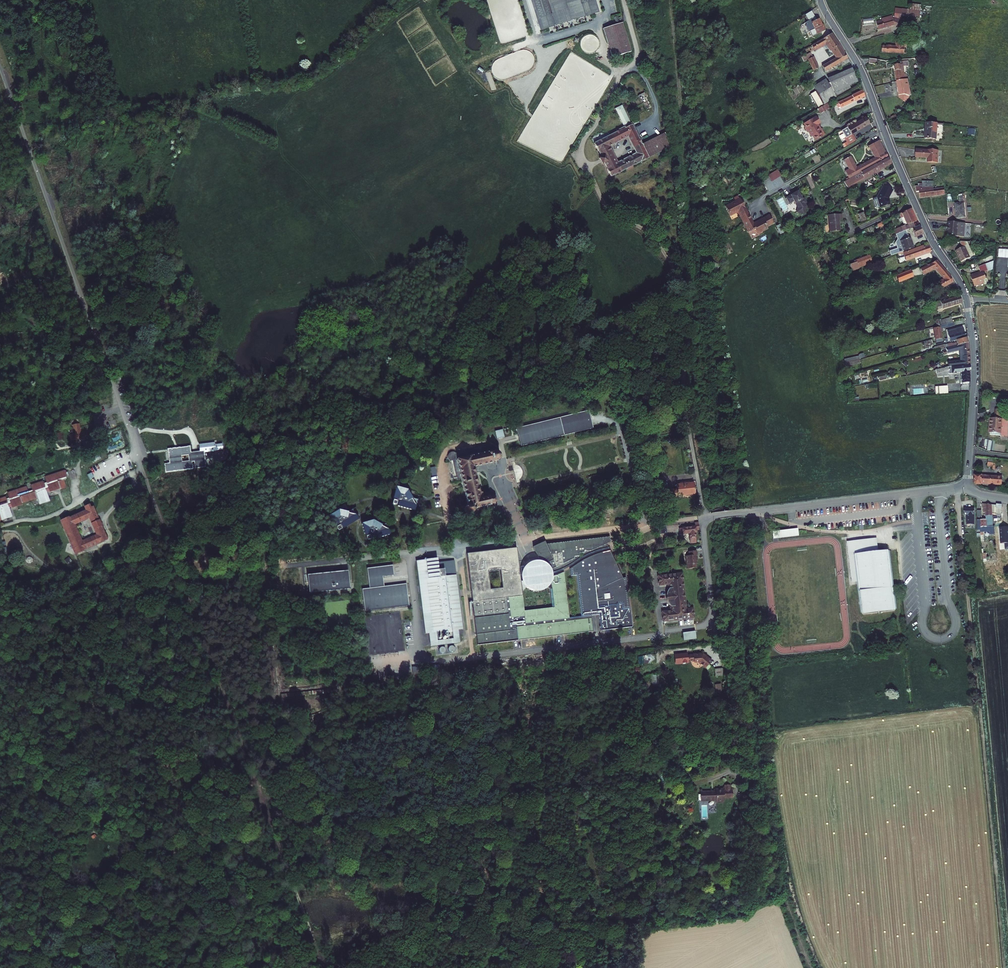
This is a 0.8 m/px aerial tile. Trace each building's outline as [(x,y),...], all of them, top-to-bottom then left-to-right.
[(593,0),(534,0),(543,26),(597,11),(593,0)] [(918,9),(913,8),(912,13),(927,16),(929,4),(918,3),(918,9)] [(902,7),(900,17),(905,18),(906,13),(912,13),(913,8),(902,7)] [(828,29),(824,24),(823,24),(820,19),(812,11),(806,15),(810,21),(807,23),(807,24),(807,27),(811,33),(812,32),(815,37),(824,31),(824,32),(827,30),(827,29),(828,29)] [(882,20),(884,28),(898,24),(904,25),(905,18),(900,17),(898,16),(898,14),(886,18),(886,19),(882,20)] [(620,23),(601,29),(611,58),(630,51),(620,23)] [(823,65),(827,71),(836,65),(848,58),(846,52),(833,33),(813,45),(816,49),(827,42),(836,58),(823,65)] [(887,47),(887,53),(912,55),(913,40),(909,40),(909,37),(903,37),(903,39),(902,38),(902,47),(887,47)] [(802,60),(810,74),(815,70),(809,61),(814,59),(811,54),(802,60)] [(850,62),(848,58),(836,65),(839,69),(850,62)] [(809,61),(815,70),(819,68),(814,59),(809,61)] [(895,68),(899,83),(905,81),(902,63),(897,64),(897,67),(895,68)] [(837,96),(838,98),(854,88),(852,85),(859,80),(853,69),(830,84),(831,85),(818,93),(825,104),(837,96)] [(899,83),(901,95),(908,94),(908,96),(903,104),(907,106),(913,94),(910,80),(905,81),(899,83)] [(840,104),(843,110),(866,96),(863,90),(840,104)] [(638,95),(646,110),(652,107),(644,92),(638,95)] [(817,109),(820,114),(830,108),(827,103),(817,109)] [(616,108),(625,127),(632,123),(623,104),(616,108)] [(819,116),(807,124),(808,126),(808,128),(809,131),(811,131),(814,136),(816,135),(818,140),(828,135),(824,129),(822,130),(819,125),(823,123),(819,116)] [(872,123),(869,118),(851,128),(851,127),(843,132),(851,145),(859,140),(854,133),(872,123)] [(607,169),(611,176),(642,160),(644,162),(649,159),(648,156),(672,144),(665,131),(643,143),(633,123),(632,123),(625,127),(595,142),(598,149),(600,149),(603,156),(612,151),(608,144),(627,134),(637,153),(618,163),(615,157),(606,161),(609,168),(607,169)] [(929,124),(927,140),(938,141),(939,125),(929,124)] [(854,178),(883,161),(880,157),(886,153),(879,142),(869,148),(872,152),(870,153),(874,158),(857,169),(850,158),(845,161),(850,170),(847,172),(851,179),(854,178)] [(601,156),(604,162),(606,161),(615,157),(612,151),(603,156),(601,156)] [(929,163),(939,164),(940,151),(930,151),(918,151),(917,158),(930,159),(929,163)] [(883,161),(854,178),(857,184),(892,163),(886,153),(880,157),(883,161)] [(782,175),(778,169),(771,174),(775,179),(782,175)] [(920,192),(922,198),(946,195),(945,189),(935,190),(934,182),(923,181),(923,184),(919,183),(919,187),(916,186),(917,192),(920,192)] [(877,202),(880,209),(890,204),(889,202),(887,198),(889,191),(882,188),(877,202)] [(571,195),(575,198),(580,193),(577,190),(571,195)] [(804,198),(800,190),(796,192),(795,194),(793,195),(793,194),(788,197),(791,202),(796,200),(800,207),(798,211),(806,213),(808,206),(807,203),(808,202),(806,197),(804,198)] [(739,212),(750,232),(757,228),(760,233),(769,227),(768,226),(776,222),(772,214),(756,223),(741,198),(726,207),(731,216),(739,212)] [(957,199),(958,214),(968,213),(967,199),(957,199)] [(906,217),(910,224),(914,222),(919,220),(914,208),(906,212),(908,216),(906,217)] [(830,217),(831,234),(842,233),(841,221),(845,221),(845,216),(830,217)] [(910,229),(915,229),(917,228),(914,222),(910,224),(891,233),(893,237),(897,235),(907,230),(910,229)] [(962,223),(951,223),(950,237),(961,237),(962,223)] [(591,228),(594,234),(600,231),(597,225),(591,228)] [(915,229),(918,237),(925,233),(922,226),(917,228),(915,229)] [(893,251),(894,256),(917,247),(912,235),(909,236),(907,230),(897,235),(899,240),(897,241),(900,248),(893,251)] [(955,251),(961,262),(974,255),(969,246),(968,244),(967,244),(966,245),(964,242),(960,242),(963,247),(955,251)] [(906,254),(908,259),(933,250),(930,244),(919,248),(919,249),(906,254)] [(997,247),(996,257),(1007,258),(1007,248),(997,247)] [(872,255),(859,261),(862,268),(876,262),(872,255)] [(940,283),(943,289),(955,282),(954,279),(939,259),(938,259),(934,263),(923,267),(926,273),(938,269),(946,279),(940,283)] [(993,259),(985,263),(989,270),(994,267),(993,259)] [(474,265),(477,269),(482,266),(479,261),(474,265)] [(971,276),(977,287),(986,282),(984,279),(987,278),(984,272),(989,270),(985,263),(979,266),(981,271),(971,276)] [(912,269),(906,271),(908,279),(915,277),(912,269)] [(898,274),(901,281),(908,279),(906,271),(898,274)] [(932,304),(934,312),(964,303),(962,297),(942,303),(942,301),(932,304)] [(37,318),(29,319),(30,327),(38,326),(37,318)] [(937,329),(940,343),(945,342),(943,329),(957,325),(956,322),(954,323),(943,326),(941,326),(942,328),(937,329)] [(953,341),(961,339),(968,337),(965,326),(960,328),(960,329),(951,332),(953,341)] [(963,351),(965,366),(972,364),(970,342),(961,344),(952,346),(950,347),(948,347),(948,350),(946,351),(947,355),(963,351)] [(857,357),(844,358),(845,366),(858,364),(857,357)] [(946,367),(942,368),(943,372),(952,370),(953,375),(961,373),(964,386),(970,385),(971,385),(971,384),(971,381),(971,376),(972,376),(971,371),(972,370),(972,364),(965,366),(953,368),(952,366),(947,368),(946,367)] [(948,394),(947,387),(935,388),(935,395),(948,394)] [(1007,405),(1007,399),(1001,398),(1000,408),(996,408),(995,419),(1003,420),(1004,410),(1007,410),(1007,407),(1007,405)] [(589,410),(516,428),(518,433),(519,439),(521,445),(593,427),(592,423),(590,416),(589,410)] [(990,418),(989,432),(1006,434),(1007,420),(1003,420),(995,419),(990,418)] [(80,425),(70,425),(70,441),(81,440),(80,425)] [(503,437),(501,428),(495,430),(496,438),(503,437)] [(215,444),(200,445),(201,454),(216,452),(215,444)] [(190,446),(168,448),(170,462),(164,464),(165,472),(192,468),(191,461),(194,461),(195,468),(205,467),(205,460),(203,451),(191,452),(190,446)] [(476,455),(475,448),(455,452),(454,451),(453,451),(451,451),(450,451),(449,452),(448,453),(447,455),(447,456),(447,457),(448,458),(449,460),(450,460),(454,480),(461,478),(467,504),(465,505),(465,506),(464,507),(464,508),(464,509),(464,510),(465,512),(466,512),(467,513),(468,513),(470,513),(471,513),(472,512),(473,511),(473,510),(475,509),(489,505),(493,504),(494,503),(495,502),(496,501),(496,500),(496,499),(495,498),(494,497),(493,496),(491,496),(488,497),(487,496),(482,497),(481,492),(479,493),(473,467),(491,463),(492,462),(493,462),(494,461),(495,461),(496,461),(497,461),(498,460),(499,459),(500,457),(500,456),(499,455),(499,454),(498,452),(497,452),(495,451),(494,451),(493,452),(492,452),(491,452),(490,452),(489,452),(476,455)] [(96,456),(88,460),(90,464),(98,460),(96,456)] [(995,464),(994,469),(998,470),(999,464),(997,464),(998,457),(991,456),(990,463),(995,464)] [(68,471),(49,477),(51,482),(47,483),(47,482),(35,485),(36,490),(31,492),(30,487),(11,493),(13,498),(10,499),(9,497),(0,500),(0,506),(1,506),(1,508),(0,508),(0,520),(0,521),(6,519),(5,518),(15,515),(13,507),(26,503),(26,502),(41,497),(42,503),(53,499),(50,491),(63,487),(64,489),(69,487),(66,480),(70,479),(69,476),(72,475),(71,472),(69,472),(68,471)] [(977,481),(978,483),(983,484),(983,483),(1004,484),(1004,477),(984,475),(984,473),(977,473),(977,481)] [(657,483),(658,496),(666,495),(667,500),(679,499),(678,496),(694,494),(693,482),(677,484),(677,487),(665,488),(665,482),(657,483)] [(407,489),(396,486),(392,498),(393,498),(391,503),(397,505),(414,510),(414,509),(415,508),(415,506),(416,504),(415,504),(414,500),(414,499),(412,499),(409,492),(408,490),(407,489)] [(93,504),(88,506),(90,511),(72,518),(64,521),(79,555),(87,551),(86,550),(110,539),(96,508),(94,509),(93,504)] [(988,513),(988,516),(995,516),(995,517),(1000,516),(1000,518),(1006,517),(1004,504),(984,504),(984,508),(986,508),(986,513),(988,513)] [(969,520),(969,526),(976,526),(976,509),(966,509),(967,519),(969,520)] [(339,510),(328,516),(334,527),(335,526),(337,531),(342,528),(343,528),(358,519),(355,514),(354,515),(350,512),(348,513),(346,512),(345,512),(343,511),(339,510)] [(983,531),(983,533),(996,531),(995,517),(995,516),(988,516),(988,520),(979,521),(979,531),(983,531)] [(373,519),(361,522),(364,535),(365,534),(366,539),(372,538),(389,534),(388,528),(387,528),(384,524),(381,525),(377,522),(376,521),(373,519)] [(681,528),(681,533),(690,533),(691,542),(696,542),(695,532),(697,532),(696,529),(700,529),(700,525),(696,525),(696,526),(681,528)] [(1001,544),(1005,544),(1007,544),(1007,527),(1000,527),(1001,544)] [(798,534),(797,529),(772,532),(773,538),(773,539),(798,536),(798,534)] [(610,536),(546,544),(553,560),(543,564),(547,571),(559,565),(559,564),(563,564),(563,560),(565,560),(566,562),(567,562),(575,558),(574,556),(580,556),(579,553),(584,553),(584,551),(591,550),(591,547),(594,546),(595,549),(611,541),(610,536)] [(878,538),(849,541),(853,582),(860,581),(862,608),(863,614),(895,611),(889,551),(879,552),(878,538)] [(544,541),(539,543),(533,546),(541,565),(543,564),(553,560),(546,544),(544,541)] [(552,606),(524,610),(522,590),(521,581),(516,547),(466,553),(478,645),(513,641),(593,631),(591,615),(581,616),(569,618),(564,571),(559,573),(554,575),(550,588),(552,606)] [(576,564),(570,568),(571,576),(576,575),(581,616),(591,615),(599,614),(602,631),(611,630),(633,629),(627,576),(623,578),(610,550),(608,551),(603,552),(600,553),(596,554),(597,569),(592,570),(591,562),(587,563),(587,558),(581,561),(576,564)] [(699,562),(698,550),(690,551),(690,555),(687,555),(688,564),(691,564),(691,568),(699,567),(698,563),(699,562)] [(437,558),(416,560),(425,633),(429,633),(430,646),(459,643),(457,629),(462,628),(456,574),(445,576),(444,569),(438,569),(437,558)] [(409,605),(406,583),(384,586),(383,581),(383,576),(394,574),(393,565),(367,568),(369,587),(362,588),(364,611),(409,605)] [(349,590),(348,572),(329,574),(306,577),(308,594),(349,590)] [(687,609),(683,573),(660,576),(661,584),(667,584),(668,589),(667,590),(667,591),(667,592),(666,593),(666,595),(666,596),(666,597),(666,598),(667,600),(667,601),(667,602),(668,603),(669,604),(669,605),(670,606),(671,611),(664,612),(666,620),(695,617),(694,608),(687,609)] [(535,579),(521,581),(522,590),(526,586),(527,587),(529,588),(531,589),(534,590),(536,590),(539,590),(541,589),(544,588),(548,586),(550,588),(554,575),(548,577),(535,579)] [(695,631),(683,632),(684,640),(696,639),(695,631)] [(703,654),(687,655),(687,662),(694,661),(694,662),(698,662),(706,667),(711,660),(703,654)] [(655,655),(640,656),(641,663),(656,662),(655,655)] [(724,790),(700,790),(700,792),(700,799),(715,799),(715,801),(723,800),(723,797),(732,797),(731,790),(730,790),(730,785),(724,786),(724,790)]
